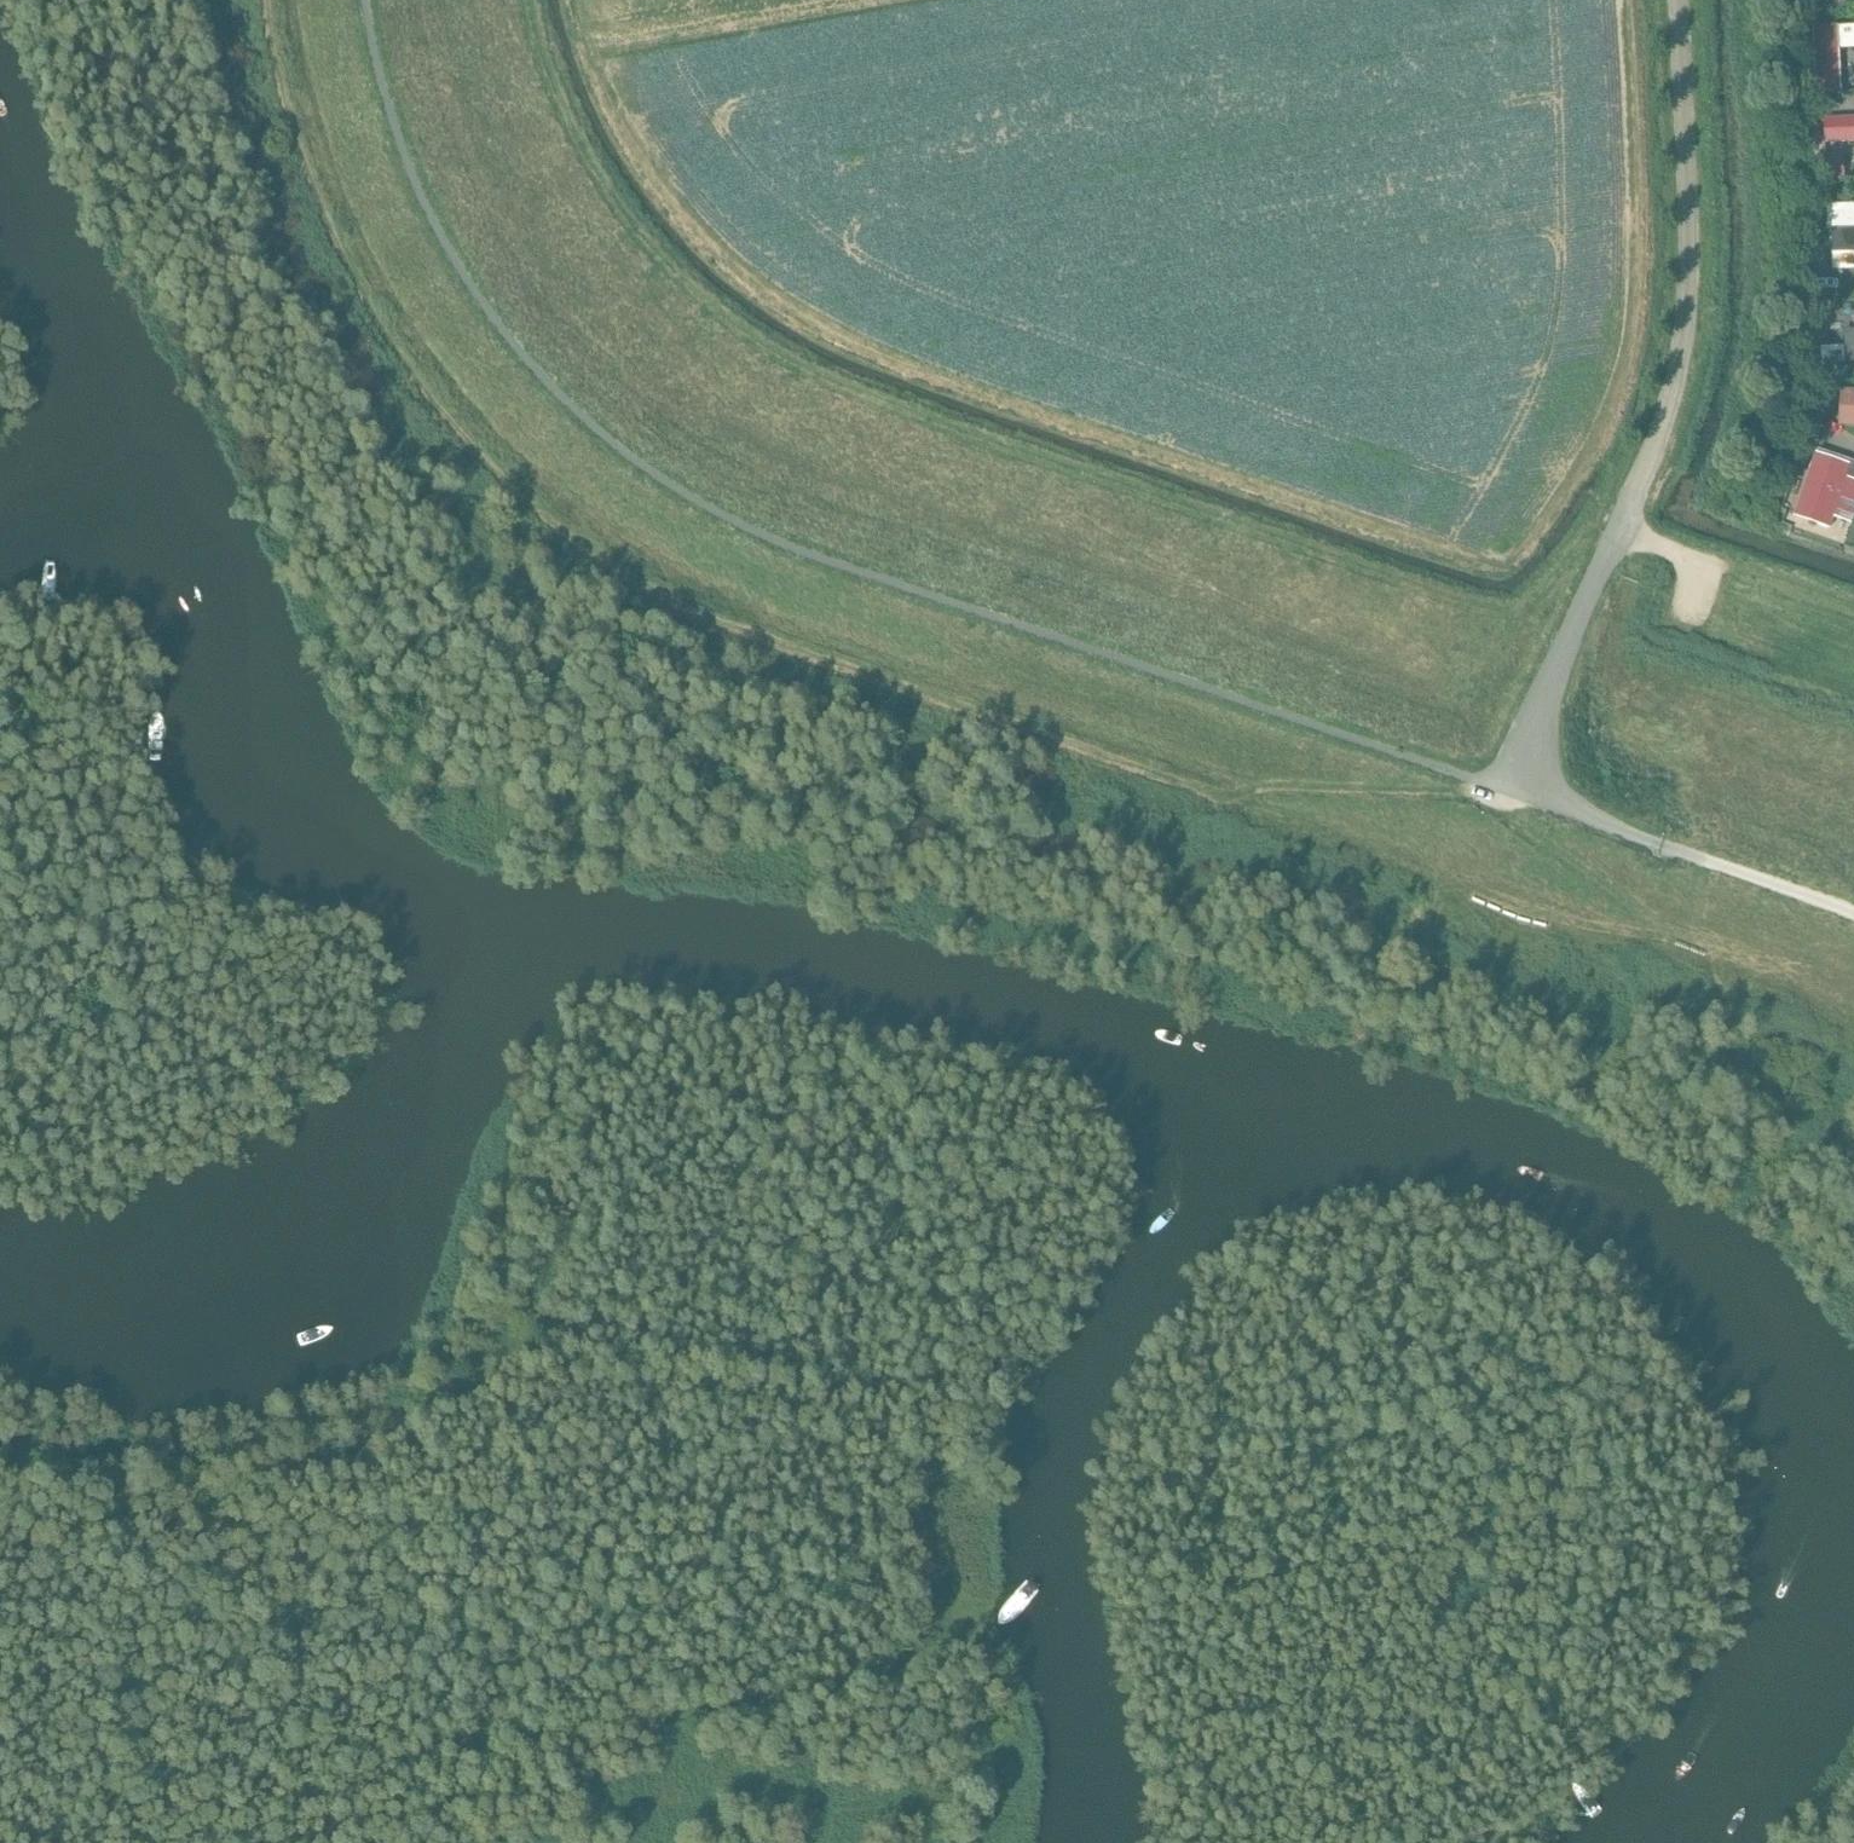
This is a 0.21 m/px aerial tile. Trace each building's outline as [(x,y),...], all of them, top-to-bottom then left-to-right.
[(1813,27),(1816,94),(1842,93),(1840,51),(1853,50),(1853,26),(1839,27),(1839,26),(1813,27)] [(1824,119),(1825,144),(1853,143),(1853,117),(1824,119)] [(1844,155),(1826,156),(1827,181),(1845,181),(1844,155)] [(1827,205),(1827,229),(1833,229),(1853,228),(1853,205),(1827,205)] [(1839,426),(1853,427),(1853,389),(1841,389),(1839,426)] [(1804,450),(1798,467),(1803,469),(1808,470),(1813,452),(1804,450)] [(1794,517),(1830,530),(1834,519),(1852,525),(1853,520),(1853,482),(1845,479),(1846,477),(1850,465),(1816,453),(1794,517)]
